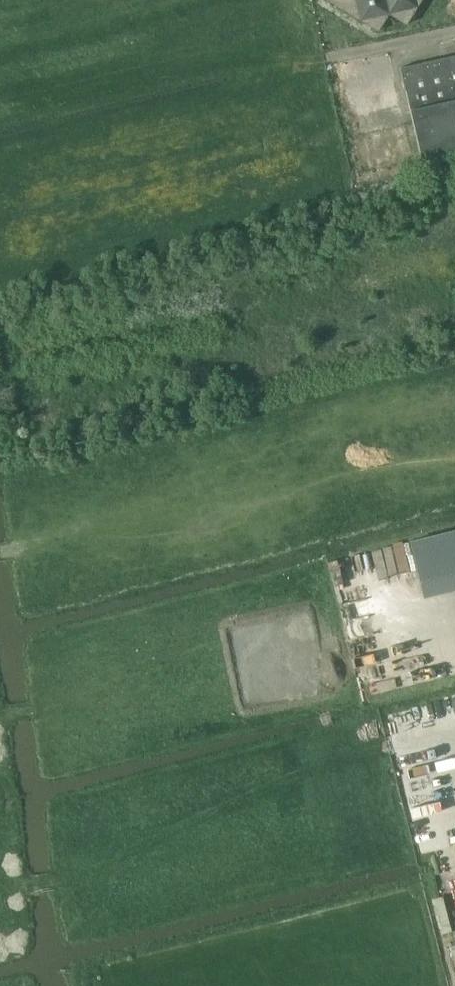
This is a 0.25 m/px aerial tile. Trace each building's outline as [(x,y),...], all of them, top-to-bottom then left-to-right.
[(406,24),(421,0),(327,0),(378,31),(389,14),(406,24)] [(446,62),(445,57),(400,67),(421,159),(454,151),(454,59),(446,62)]
